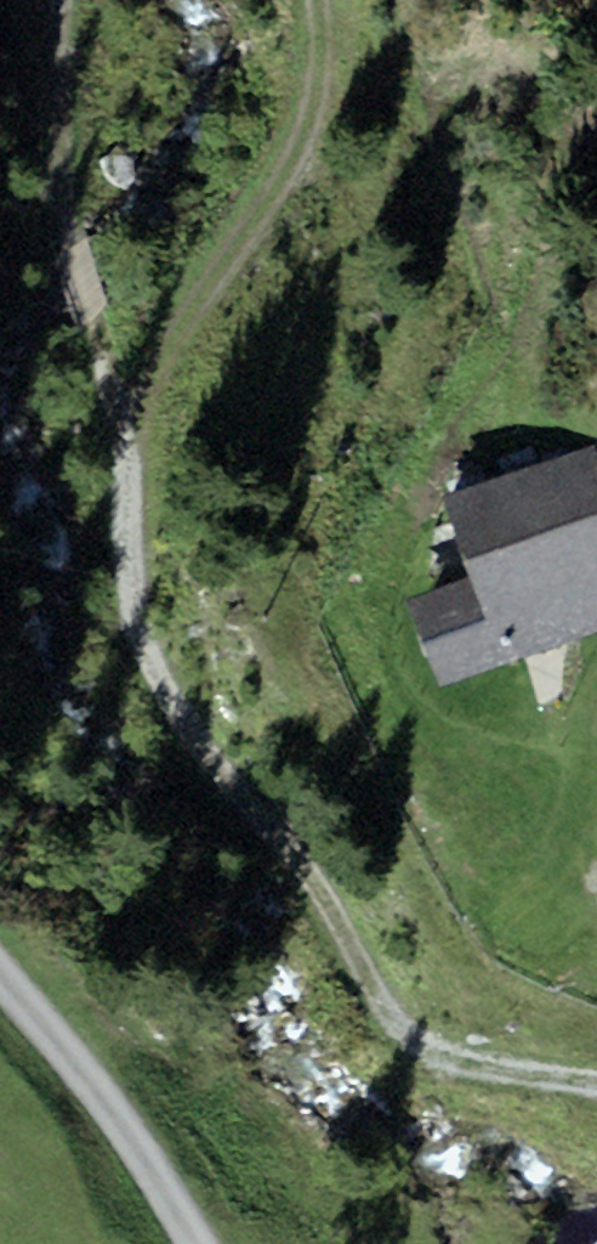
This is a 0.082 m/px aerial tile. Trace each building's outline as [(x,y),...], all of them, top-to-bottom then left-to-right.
[(447,495),(472,566),(408,588),(439,675),(596,620),(596,443),(447,495)]
